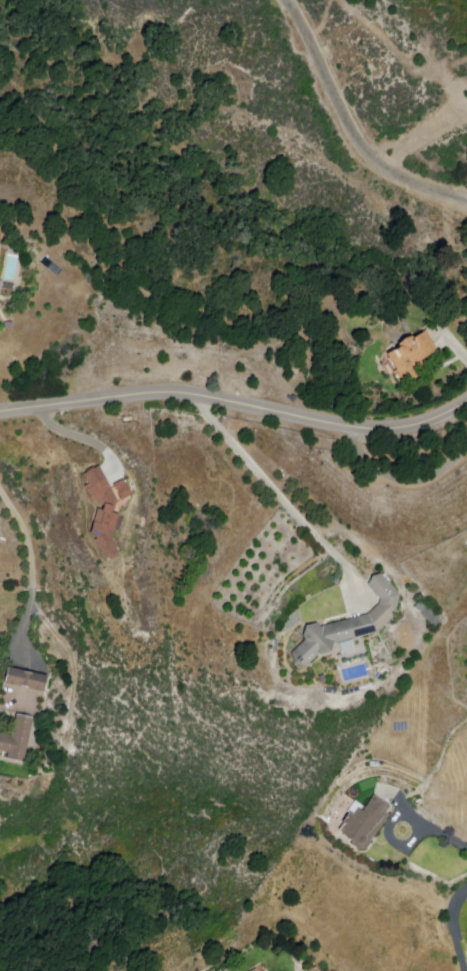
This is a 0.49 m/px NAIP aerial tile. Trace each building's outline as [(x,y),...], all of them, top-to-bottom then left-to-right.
[(422,332),(439,362),(401,383),(385,354),(399,346),(396,341),(408,334),(410,339),(422,332)] [(117,551),(110,537),(117,514),(110,512),(113,502),(116,500),(98,467),(84,474),(90,484),(86,486),(93,500),(97,497),(99,501),(107,504),(104,512),(106,512),(101,524),(95,522),(91,532),(95,533),(98,538),(96,539),(106,558),(109,556),(110,558),(115,556),(114,554),(117,551)] [(121,498),(115,484),(123,480),(125,485),(127,484),(131,493),(121,498)] [(370,573),(382,571),(399,596),(395,613),(380,631),(335,644),(331,649),(320,654),(304,668),(291,664),(291,654),(302,641),(302,626),(310,623),(318,626),(370,612),(376,604),(379,600),(367,585),(370,573)] [(420,601),(441,620),(435,627),(413,608),(420,601)] [(11,667),(53,677),(49,693),(7,684),(11,667)] [(26,765),(0,758),(0,710),(39,721),(26,765)] [(370,798),(382,808),(377,814),(380,817),(362,840),(364,842),(358,849),(339,833),(344,827),(339,822),(346,813),(350,816),(356,809),(360,811),(370,798)] [(259,963),(242,970),(263,970),(259,963)]
